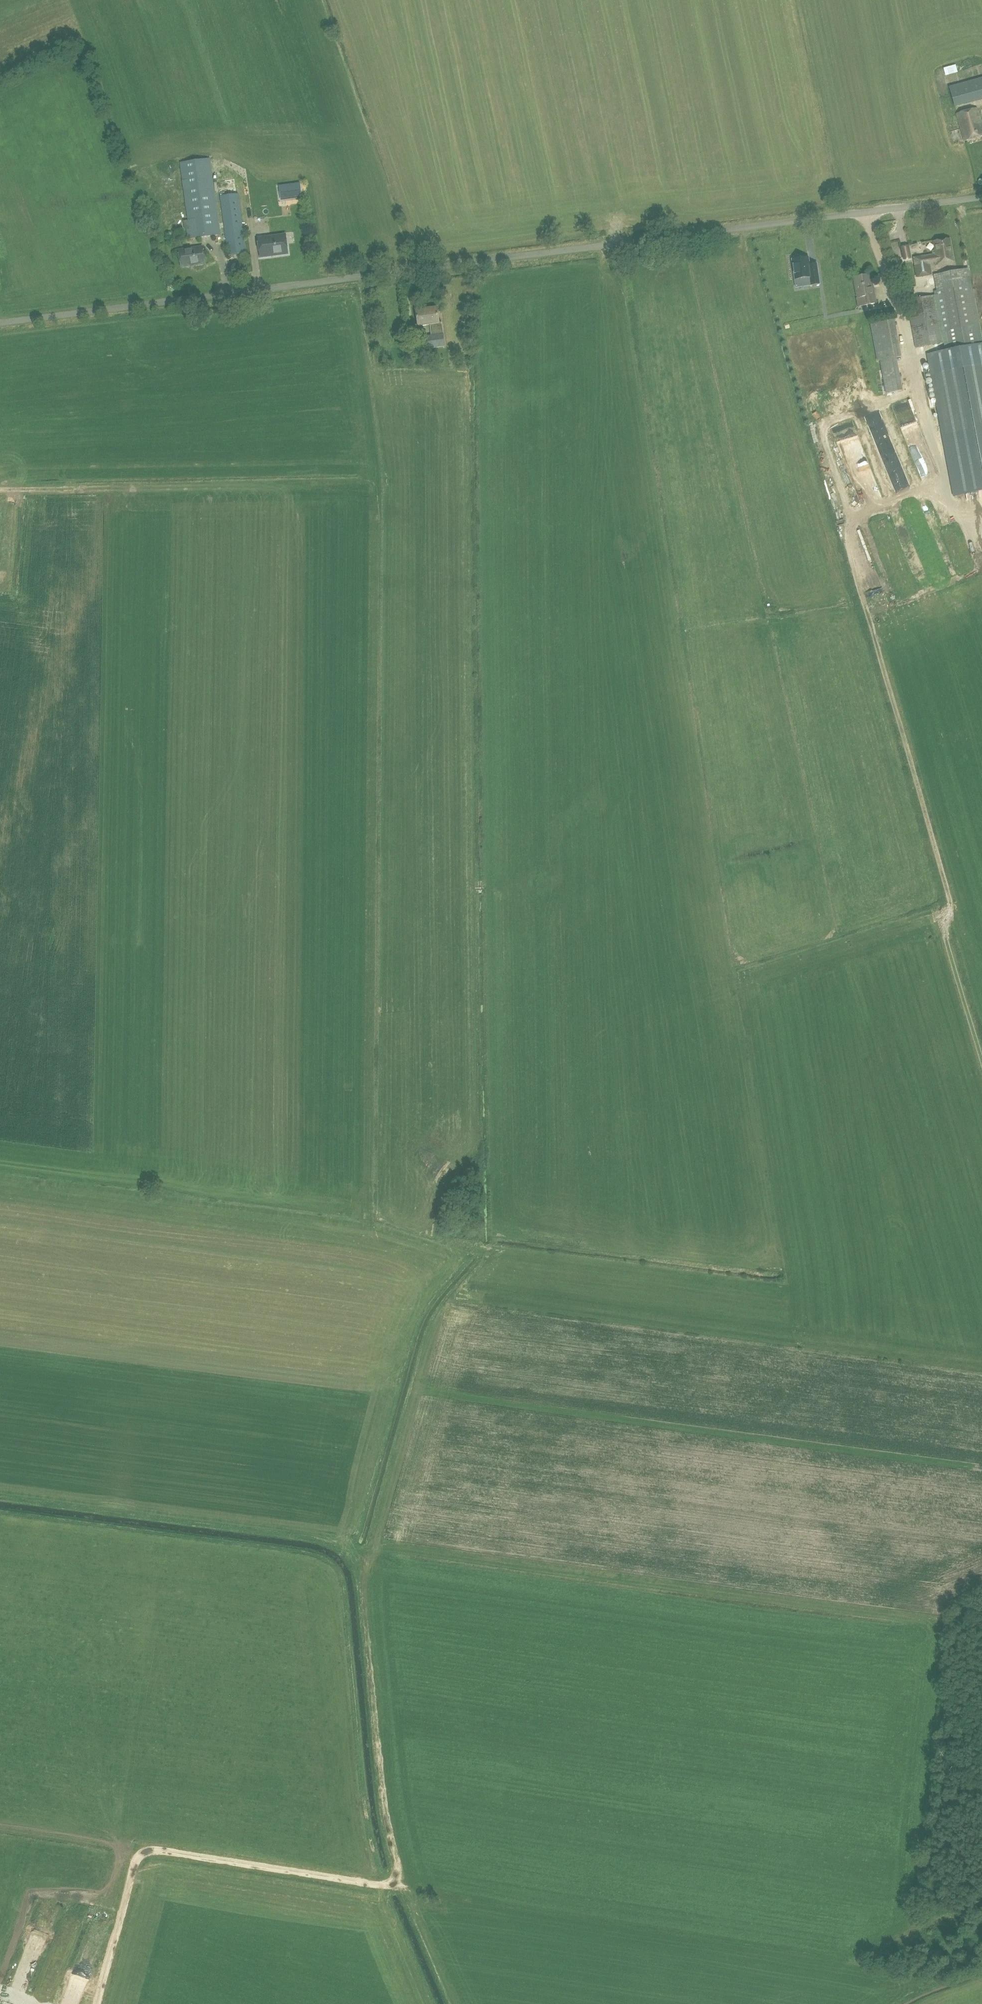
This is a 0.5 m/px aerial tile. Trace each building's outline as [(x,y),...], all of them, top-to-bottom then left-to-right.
[(981,99),(981,77),(948,87),(954,107),(981,99)] [(965,141),(981,136),(981,127),(981,125),(977,108),(957,114),(965,141)] [(220,234),(210,158),(181,162),(192,238),(220,234)] [(279,184),(281,199),(301,197),(299,182),(279,184)] [(238,193),(221,196),(229,255),(246,253),(238,193)] [(288,253),(285,235),(258,238),(261,257),(288,253)] [(932,284),(929,266),(933,262),(935,262),(935,265),(954,262),(950,239),(934,242),(937,254),(914,258),(919,286),(932,284)] [(180,250),(182,266),(205,264),(203,248),(180,250)] [(814,271),(812,257),(796,259),(799,279),(811,277),(812,285),(823,284),(821,270),(814,271)] [(934,275),(937,291),(935,291),(935,295),(907,300),(916,347),(944,342),(949,371),(943,372),(955,433),(981,428),(981,340),(969,268),(934,275)] [(872,289),(871,276),(855,277),(858,298),(866,297),(867,305),(876,304),(874,288),(872,289)] [(424,336),(426,349),(445,346),(442,322),(439,323),(437,307),(417,310),(419,326),(430,325),(432,335),(424,336)] [(903,387),(898,356),(903,355),(896,317),(875,321),(887,390),(903,387)] [(832,416),(839,437),(848,434),(841,413),(832,416)] [(948,534),(961,530),(959,521),(946,525),(948,534)]
